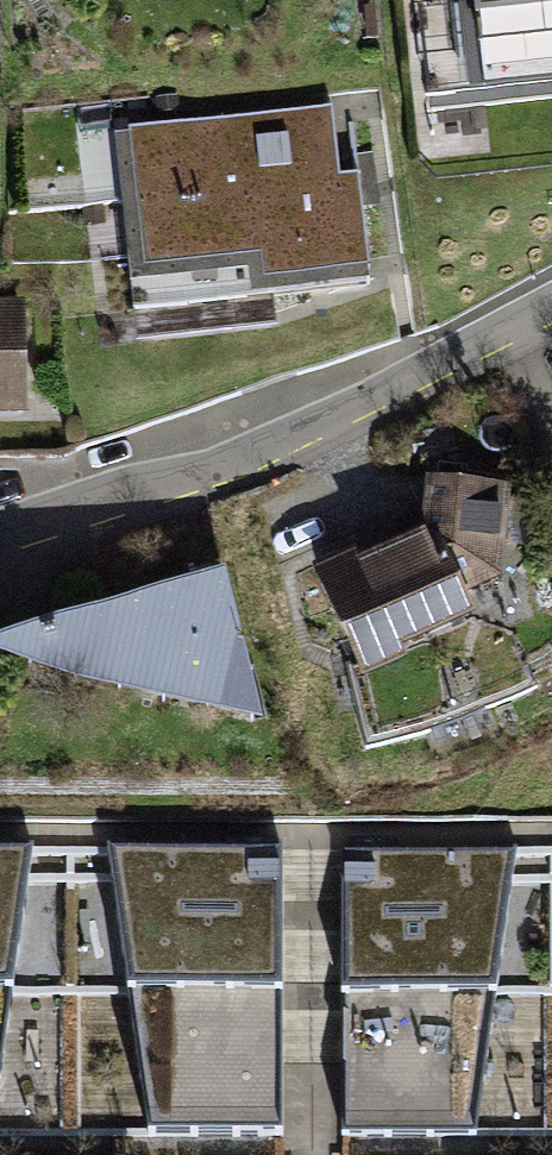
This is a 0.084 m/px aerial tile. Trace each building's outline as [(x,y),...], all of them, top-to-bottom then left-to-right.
[(475,90),(551,81),(551,0),(465,0),(475,90)] [(332,121),(124,143),(144,327),(373,302),(361,193),(340,195),(332,121)] [(0,315),(0,423),(25,423),(27,316),(0,315)] [(493,577),(498,497),(408,494),(407,542),(288,593),(334,699),(458,635),(436,580),(493,577)] [(228,575),(0,650),(0,661),(271,731),(228,575)] [(2,1023),(24,871),(0,871),(0,1038),(2,1023)] [(272,876),(88,871),(112,1028),(131,1152),(275,1152),(274,1031),(272,876)] [(506,880),(334,877),(336,1030),(338,1154),(473,1154),(488,1033),(506,880)]
